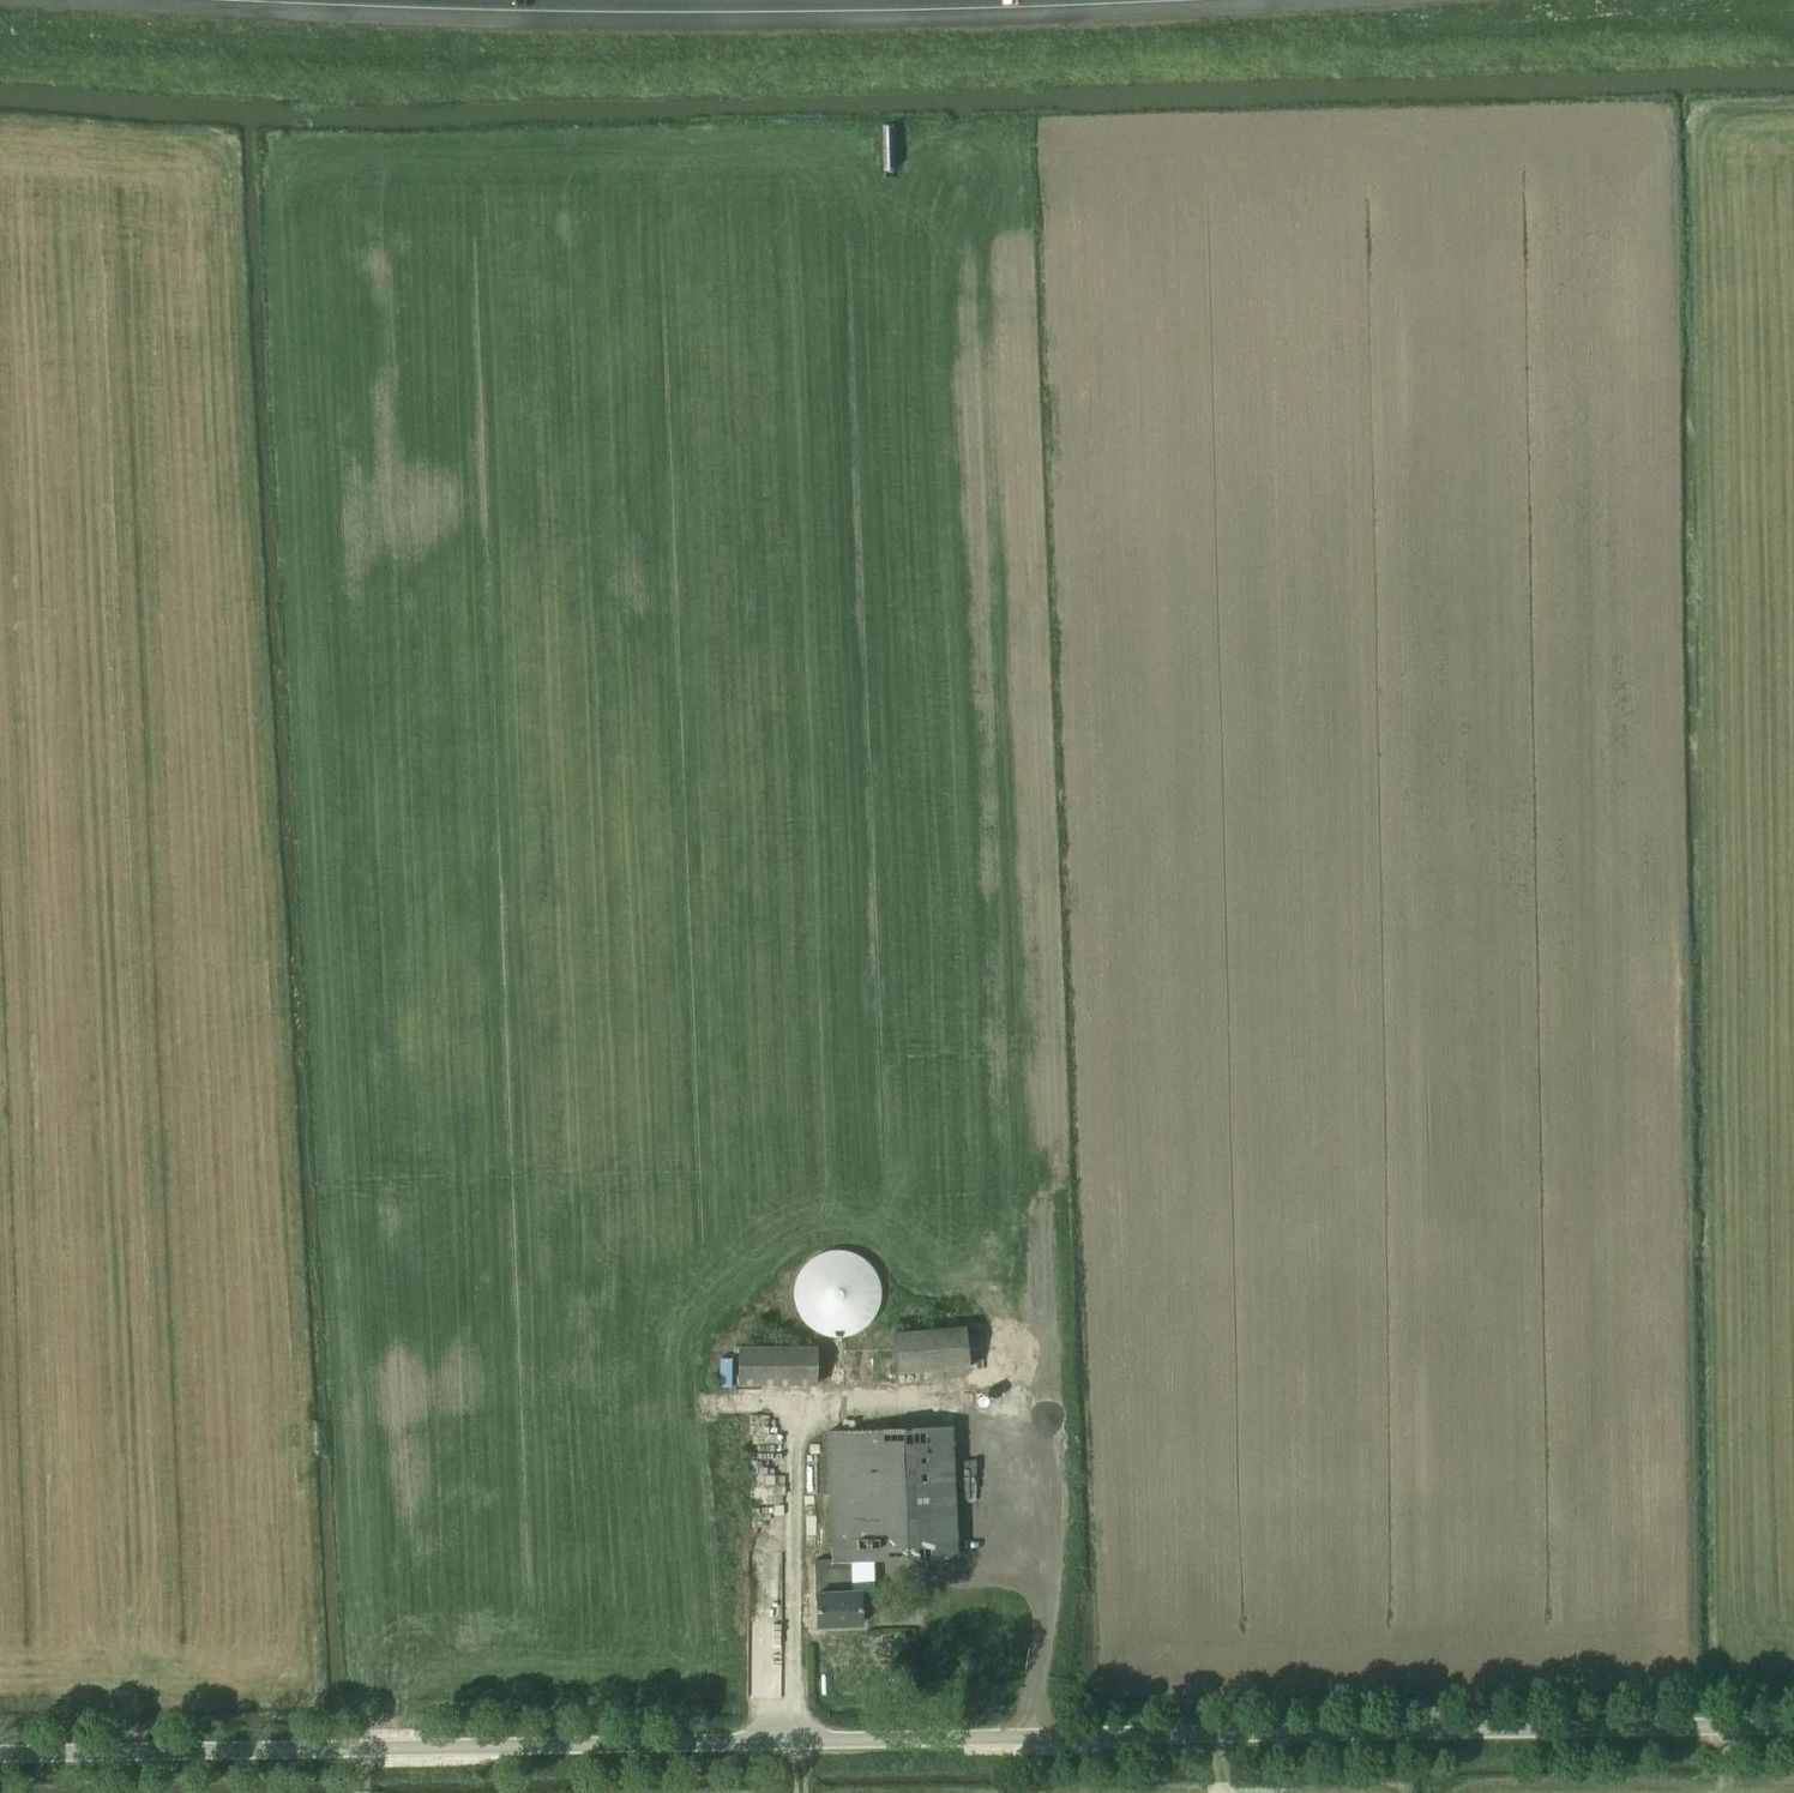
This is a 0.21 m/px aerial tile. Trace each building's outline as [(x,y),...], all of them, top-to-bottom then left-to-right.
[(838,1337),(851,1335),(862,1330),(871,1321),(878,1311),(881,1299),(881,1287),(877,1275),(870,1264),(861,1256),(849,1251),(837,1249),(824,1251),(813,1257),(804,1265),(797,1276),(794,1288),(794,1301),(798,1312),(805,1323),(815,1331),(826,1335),(838,1337)] [(970,1367),(966,1324),(893,1331),(896,1373),(970,1367)] [(816,1385),(816,1344),(737,1345),(736,1385),(816,1385)] [(813,1559),(814,1592),(816,1625),(860,1622),(859,1590),(852,1590),(851,1561),(957,1557),(952,1425),(825,1429),(830,1558),(813,1559)]
